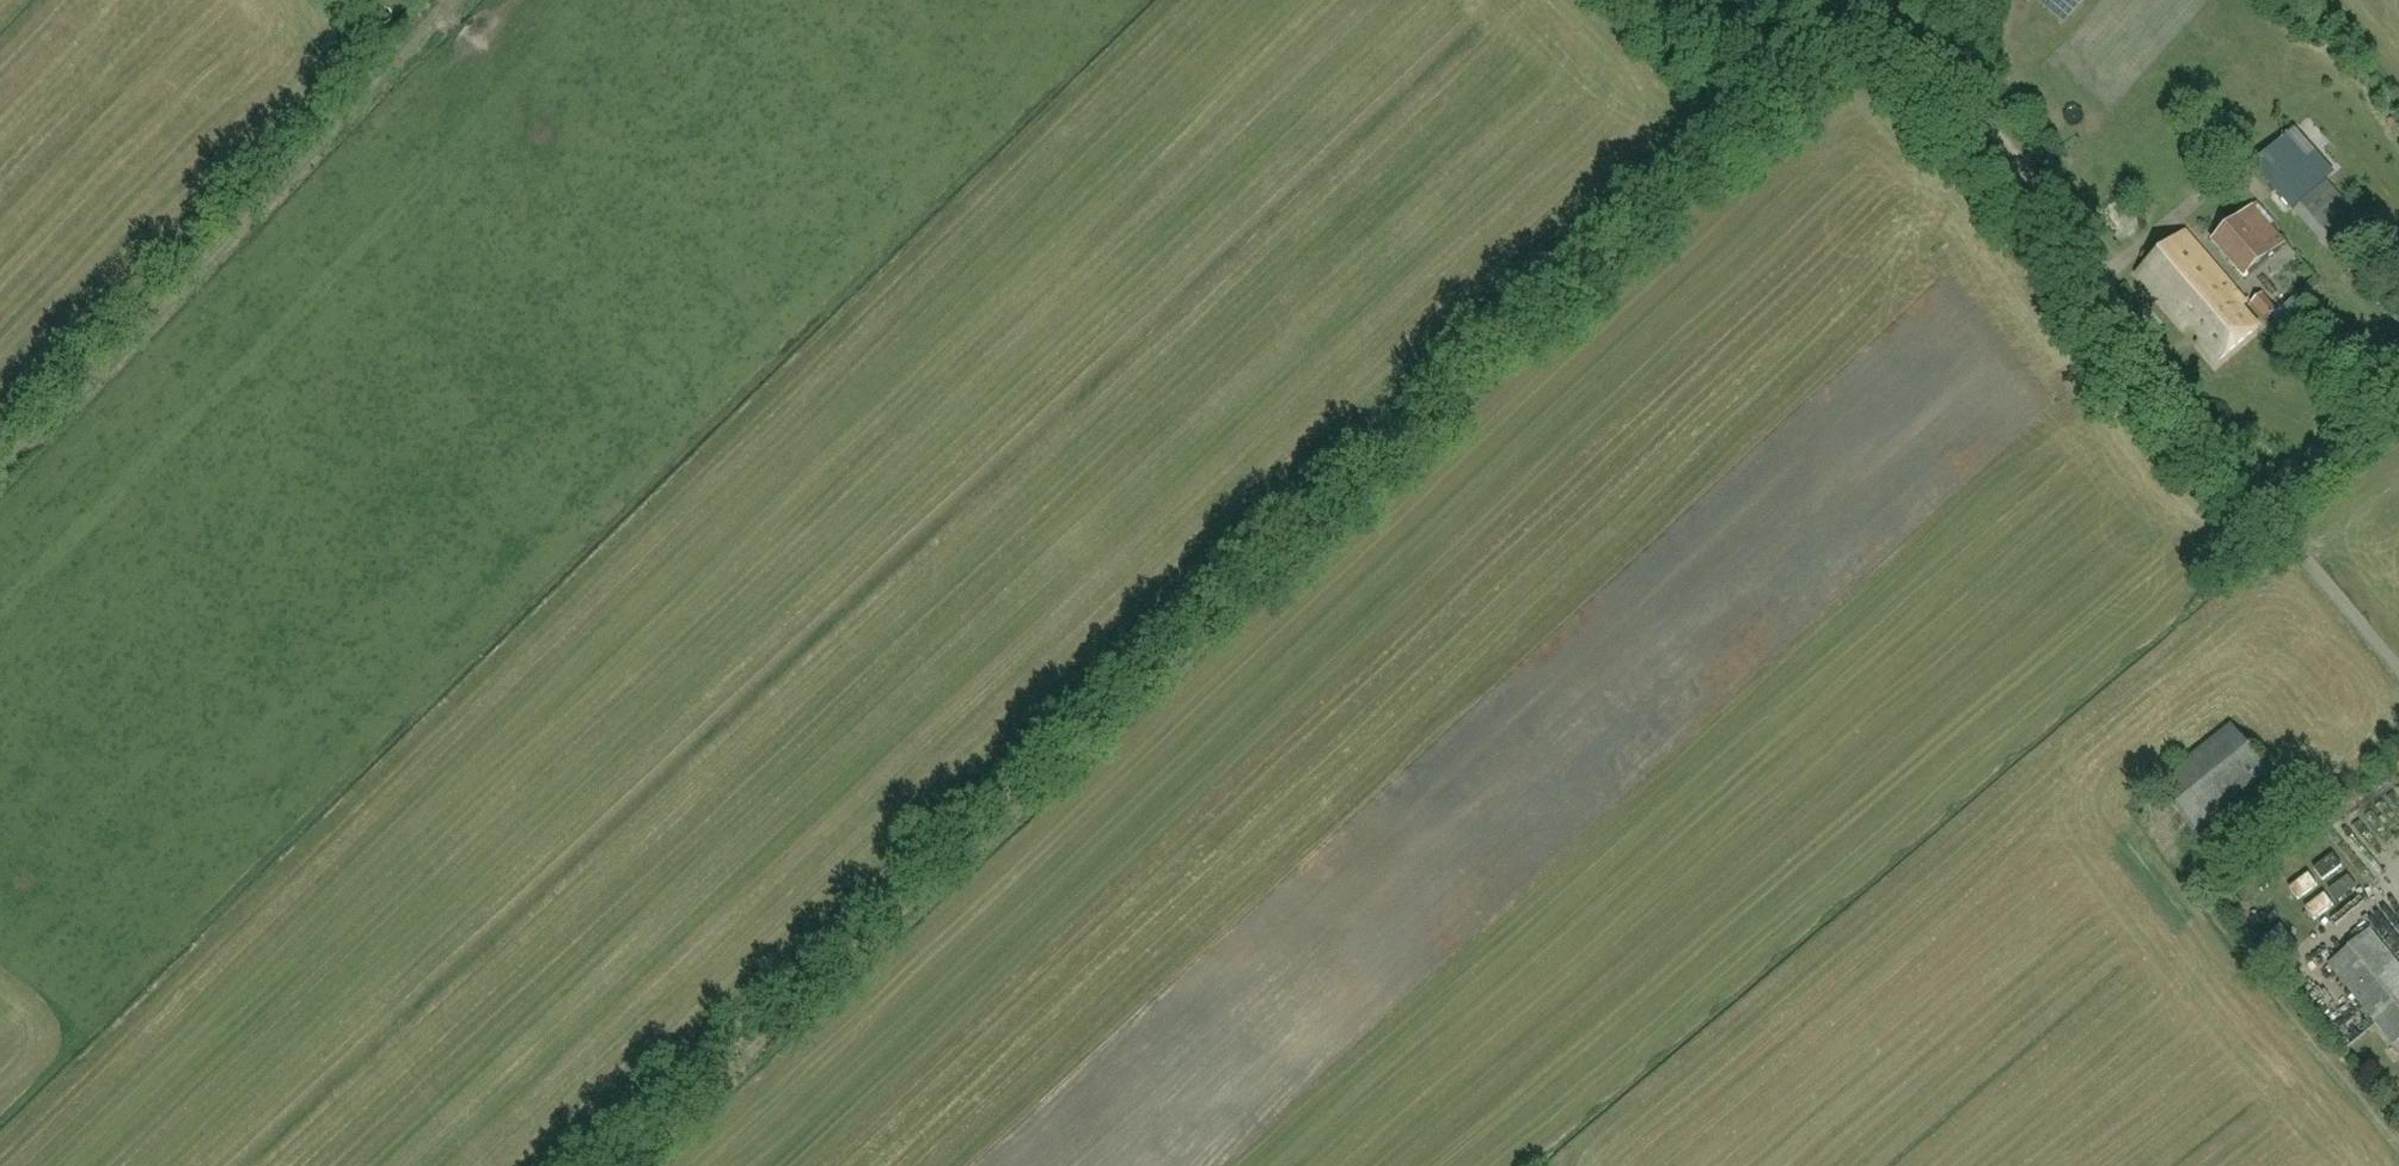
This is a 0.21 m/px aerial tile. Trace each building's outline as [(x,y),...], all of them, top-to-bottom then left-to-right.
[(2260,171),(2277,190),(2293,208),(2331,251),(2349,235),(2364,222),(2326,179),(2334,172),(2318,154),(2310,161),(2293,142),(2260,171)] [(2131,202),(2110,216),(2128,244),(2150,231),(2131,202)] [(2255,205),(2213,240),(2246,279),(2287,244),(2255,205)] [(2138,273),(2187,331),(2215,365),(2259,328),(2242,308),(2246,304),(2185,233),(2138,273)] [(2297,250),(2282,257),(2288,270),(2303,263),(2297,250)] [(2251,301),(2269,321),(2280,311),(2262,291),(2251,301)] [(2299,295),(2274,317),(2283,328),(2309,306),(2299,295)] [(2267,770),(2231,724),(2157,783),(2194,829),(2267,770)] [(2351,948),(2331,965),(2394,1042),(2398,1037),(2398,965),(2371,931),(2351,948)]
